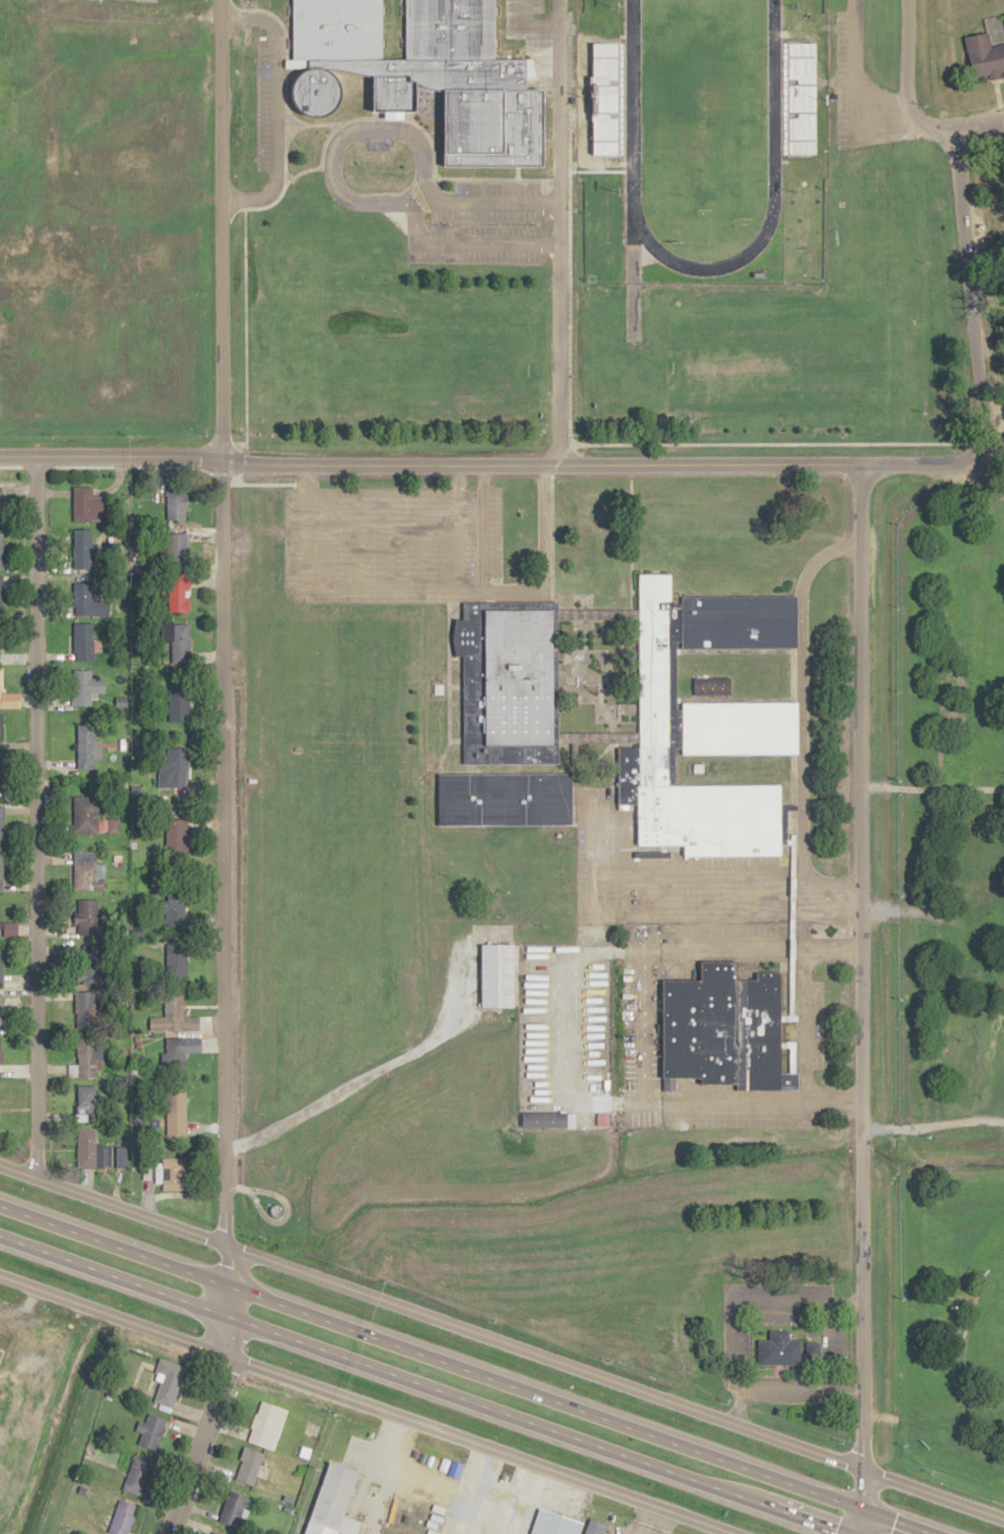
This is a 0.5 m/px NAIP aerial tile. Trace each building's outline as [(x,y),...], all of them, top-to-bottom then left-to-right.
[(294,60),(309,60),(309,68),(302,76),(298,82),(296,90),(297,100),(302,109),(310,114),(318,116),(326,117),(335,113),(341,106),(345,96),(345,84),(340,76),(333,69),(344,69),(376,77),(376,111),(411,111),(420,111),(424,114),(442,119),(443,164),(513,165),(516,165),(520,165),(547,166),(547,89),(529,87),(529,59),(522,58),(496,57),(496,0),(406,0),(406,59),(383,59),(383,0),(294,0),(294,60)] [(984,17),(1003,13),(1003,73),(974,79),(966,37),(987,33),(984,17)] [(72,487),(72,522),(94,522),(94,487),(72,487)] [(186,520),(186,487),(167,487),(167,520),(186,520)] [(72,569),(91,569),(91,529),(72,529),(72,569)] [(168,564),(188,564),(187,534),(167,535),(168,564)] [(190,612),(190,573),(168,573),(168,612),(190,612)] [(782,853),(686,853),(686,844),(639,844),(640,803),(620,803),(620,786),(621,747),(641,747),(640,607),(640,575),(672,574),(673,604),(683,604),(683,597),(794,596),(797,596),(798,646),(677,648),(677,651),(677,699),(677,703),(798,702),(799,753),(792,753),(788,753),(677,754),(678,784),(782,785),(782,801),(782,853)] [(72,583),(72,616),(93,616),(93,583),(72,583)] [(557,603),(558,763),(464,763),(464,739),(465,686),(465,655),(458,657),(454,638),(458,618),(464,619),(465,604),(549,603),(551,603),(557,603)] [(73,623),(73,662),(94,662),(94,623),(73,623)] [(92,670),(72,670),(72,706),(91,706),(91,692),(105,692),(105,677),(92,677),(92,670)] [(692,677),(727,677),(727,695),(692,695),(692,677)] [(182,697),(170,696),(168,719),(180,721),(182,697)] [(77,725),(77,769),(95,769),(95,725),(77,725)] [(188,787),(188,747),(166,747),(166,787),(188,787)] [(687,762),(704,762),(704,775),(688,775),(687,762)] [(439,773),(440,824),(573,824),(573,787),(573,774),(571,774),(439,773)] [(98,795),(73,795),(73,833),(98,833),(98,795)] [(165,819),(165,852),(187,852),(187,819),(165,819)] [(73,891),(104,891),(104,863),(95,863),(95,852),(73,852),(73,891)] [(76,899),(75,939),(105,939),(105,899),(76,899)] [(165,943),(165,978),(187,978),(187,950),(176,950),(176,943),(165,943)] [(483,944),(483,1006),(502,1006),(515,1006),(516,943),(483,944)] [(79,945),(79,985),(101,985),(101,945),(79,945)] [(664,980),(664,1089),(676,1089),(676,1079),(704,1079),(704,1088),(799,1088),(799,1072),(783,1072),(783,972),(756,972),(756,979),(740,979),(740,962),(703,962),(703,981),(664,980)] [(94,992),(78,992),(78,1029),(94,1029),(94,992)] [(149,1016),(149,1032),(199,1032),(199,1017),(184,1017),(184,993),(165,993),(165,1016),(149,1016)] [(201,1037),(165,1037),(165,1070),(185,1070),(185,1053),(201,1053),(201,1037)] [(97,1038),(77,1038),(77,1078),(97,1078),(97,1038)] [(77,1121),(98,1121),(98,1086),(77,1086),(77,1121)] [(186,1134),(186,1092),(166,1092),(166,1134),(186,1134)] [(521,1112),(568,1112),(568,1128),(521,1128),(521,1112)] [(609,1112),(579,1112),(579,1128),(609,1128),(609,1112)] [(77,1168),(96,1168),(96,1129),(77,1129),(77,1168)] [(116,1166),(124,1166),(124,1148),(116,1148),(116,1166)] [(161,1158),(162,1163),(153,1163),(154,1183),(162,1182),(163,1190),(189,1189),(188,1158),(161,1158)] [(273,1205),(268,1207),(268,1214),(273,1218),(279,1217),(281,1213),(281,1205),(273,1205)] [(759,1339),(759,1364),(819,1364),(819,1355),(819,1339),(811,1339),(792,1339),(792,1329),(772,1329),(772,1339),(759,1339)] [(160,1382),(154,1402),(172,1408),(186,1366),(160,1357),(153,1380),(160,1382)] [(273,1449),(287,1409),(262,1400),(248,1440),(273,1449)] [(136,1445),(156,1451),(167,1419),(147,1412),(136,1445)] [(254,1485),(264,1453),(244,1446),(234,1478),(254,1485)] [(154,1461),(135,1454),(122,1489),(141,1496),(154,1461)] [(303,1533),(340,1533),(341,1532),(347,1533),(357,1533),(361,1521),(346,1515),(360,1473),(328,1461),(303,1533)] [(248,1496),(230,1489),(218,1519),(237,1526),(248,1496)] [(121,1498),(107,1531),(115,1533),(126,1533),(138,1506),(121,1498)] [(530,1533),(581,1533),(585,1523),(540,1506),(530,1533)] [(584,1533),(611,1533),(604,1531),(608,1523),(590,1516),(584,1533)]
